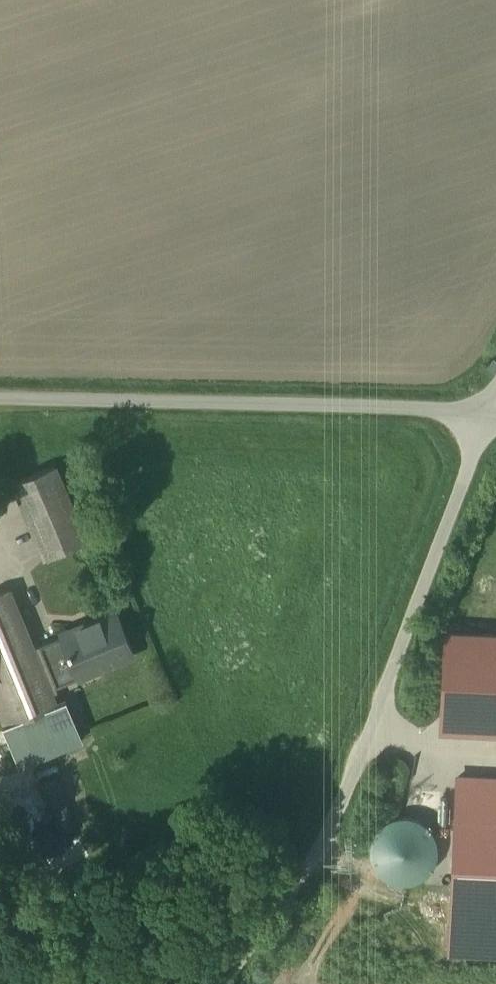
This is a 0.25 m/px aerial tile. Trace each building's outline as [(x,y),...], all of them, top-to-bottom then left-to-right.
[(61,455),(13,474),(45,552),(93,533),(61,455)] [(25,761),(86,733),(68,690),(61,693),(56,680),(78,669),(62,632),(41,642),(14,579),(0,585),(0,707),(25,761)] [(149,650),(125,594),(58,621),(62,632),(78,669),(81,678),(149,650)] [(422,880),(421,819),(366,820),(368,881),(422,880)]
